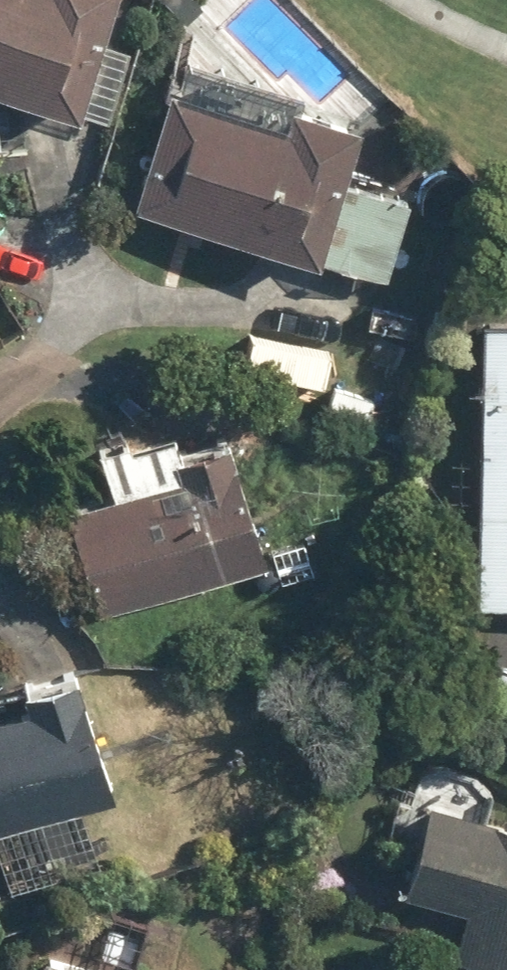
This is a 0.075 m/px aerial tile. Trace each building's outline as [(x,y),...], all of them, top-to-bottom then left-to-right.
[(62,110),(93,0),(0,0),(0,93),(62,110)] [(399,195),(332,177),(345,129),(229,97),(236,71),(160,50),(117,209),(376,279),(399,195)] [(469,319),(461,604),(506,605),(506,320),(469,319)] [(377,395),(317,371),(302,409),(361,433),(377,395)] [(78,619),(257,562),(215,432),(163,449),(153,419),(86,441),(103,495),(44,514),(78,619)] [(14,891),(102,863),(83,804),(113,795),(74,672),(0,696),(0,848),(14,891)] [(409,803),(386,897),(455,914),(441,969),(506,969),(506,828),(479,821),(489,780),(420,762),(409,803)] [(20,950),(14,969),(95,969),(20,950)]
